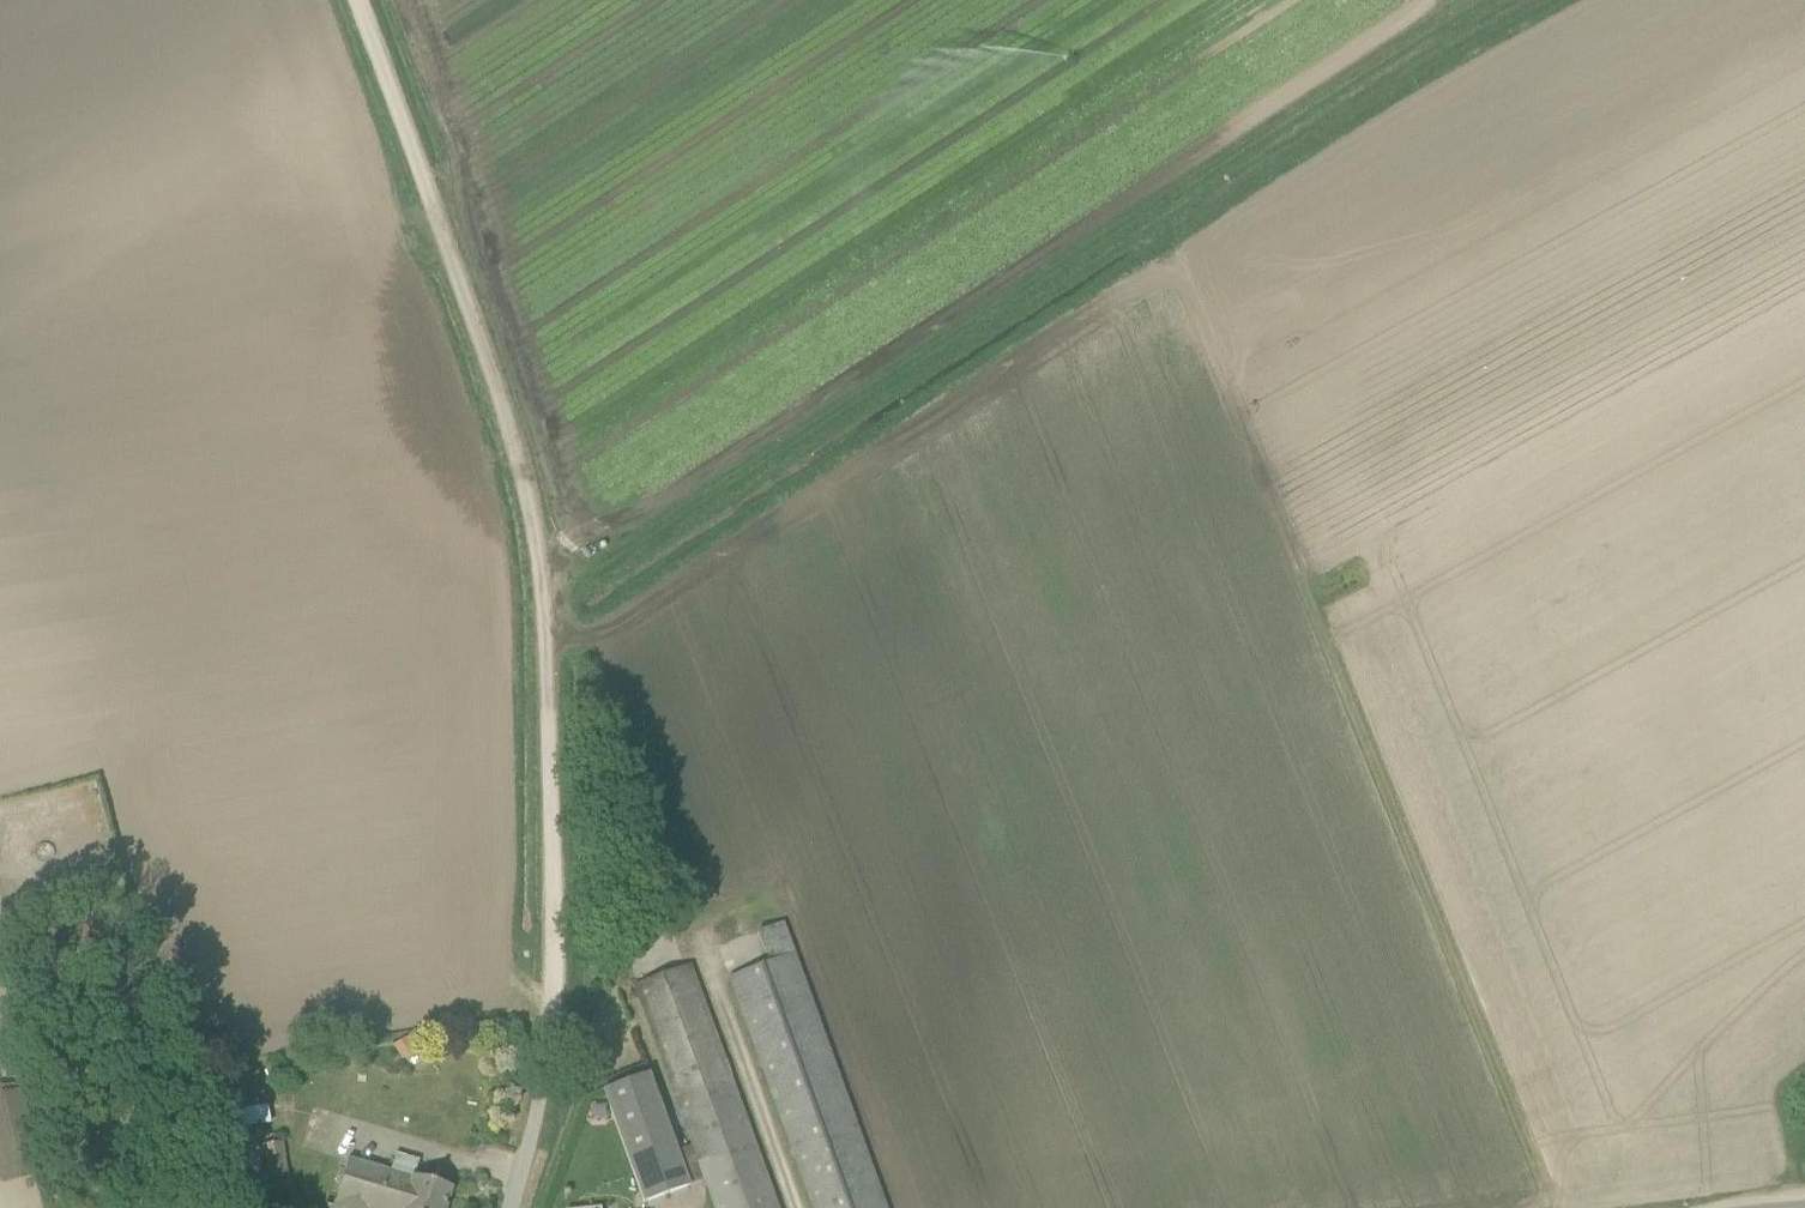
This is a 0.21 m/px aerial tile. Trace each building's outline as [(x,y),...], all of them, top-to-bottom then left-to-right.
[(794,954),(783,924),(759,932),(771,963),(730,977),(813,1207),(886,1207),(794,954)] [(715,1207),(778,1207),(690,966),(634,986),(715,1207)] [(649,1074),(626,1083),(603,1091),(645,1203),(690,1187),(681,1164),(649,1074)] [(0,1086),(0,1181),(29,1178),(17,1083),(0,1086)] [(247,1142),(231,1142),(231,1160),(248,1159),(247,1142)] [(335,1207),(445,1207),(451,1188),(415,1178),(419,1163),(395,1156),(390,1173),(348,1160),(336,1202),(337,1202),(335,1207)]
